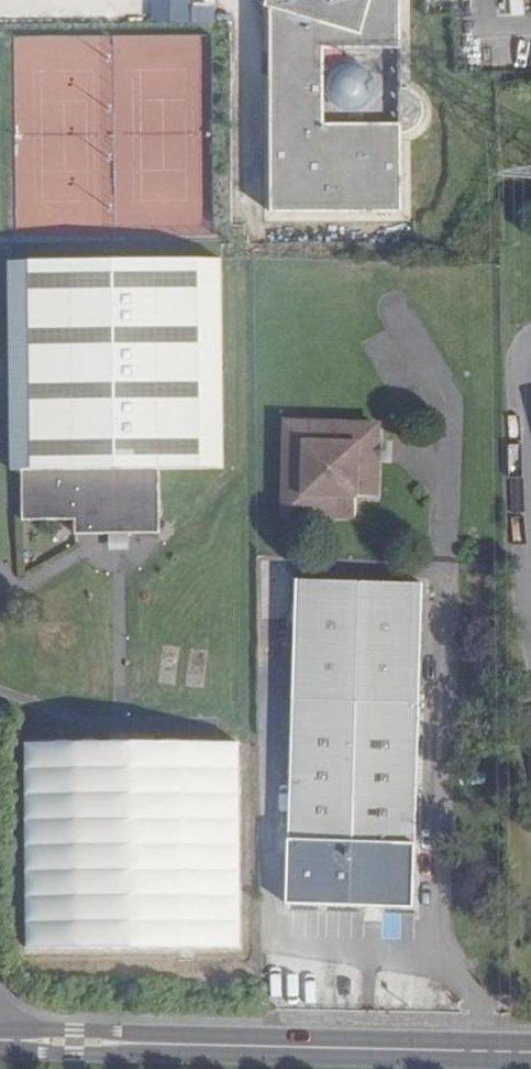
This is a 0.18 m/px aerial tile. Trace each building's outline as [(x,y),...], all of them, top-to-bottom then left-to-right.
[(401,214),(401,135),(413,133),(424,122),(424,107),(416,96),(402,91),(400,0),(257,0),(256,3),(266,6),(264,13),(270,16),(274,213),(401,214)] [(228,32),(14,36),(16,185),(56,184),(57,208),(211,206),(209,63),(229,63),(228,32)] [(73,521),(73,534),(110,534),(129,534),(160,534),(159,468),(222,468),(221,260),(205,260),(8,262),(10,469),(21,469),(22,521),(73,521)] [(373,426),(284,429),(287,516),(357,513),(356,497),(376,496),(373,426)] [(129,552),(129,534),(110,534),(110,552),(129,552)] [(287,904),(412,910),(424,585),(298,581),(287,904)] [(120,746),(32,747),(34,945),(231,944),(231,745),(120,746)]
